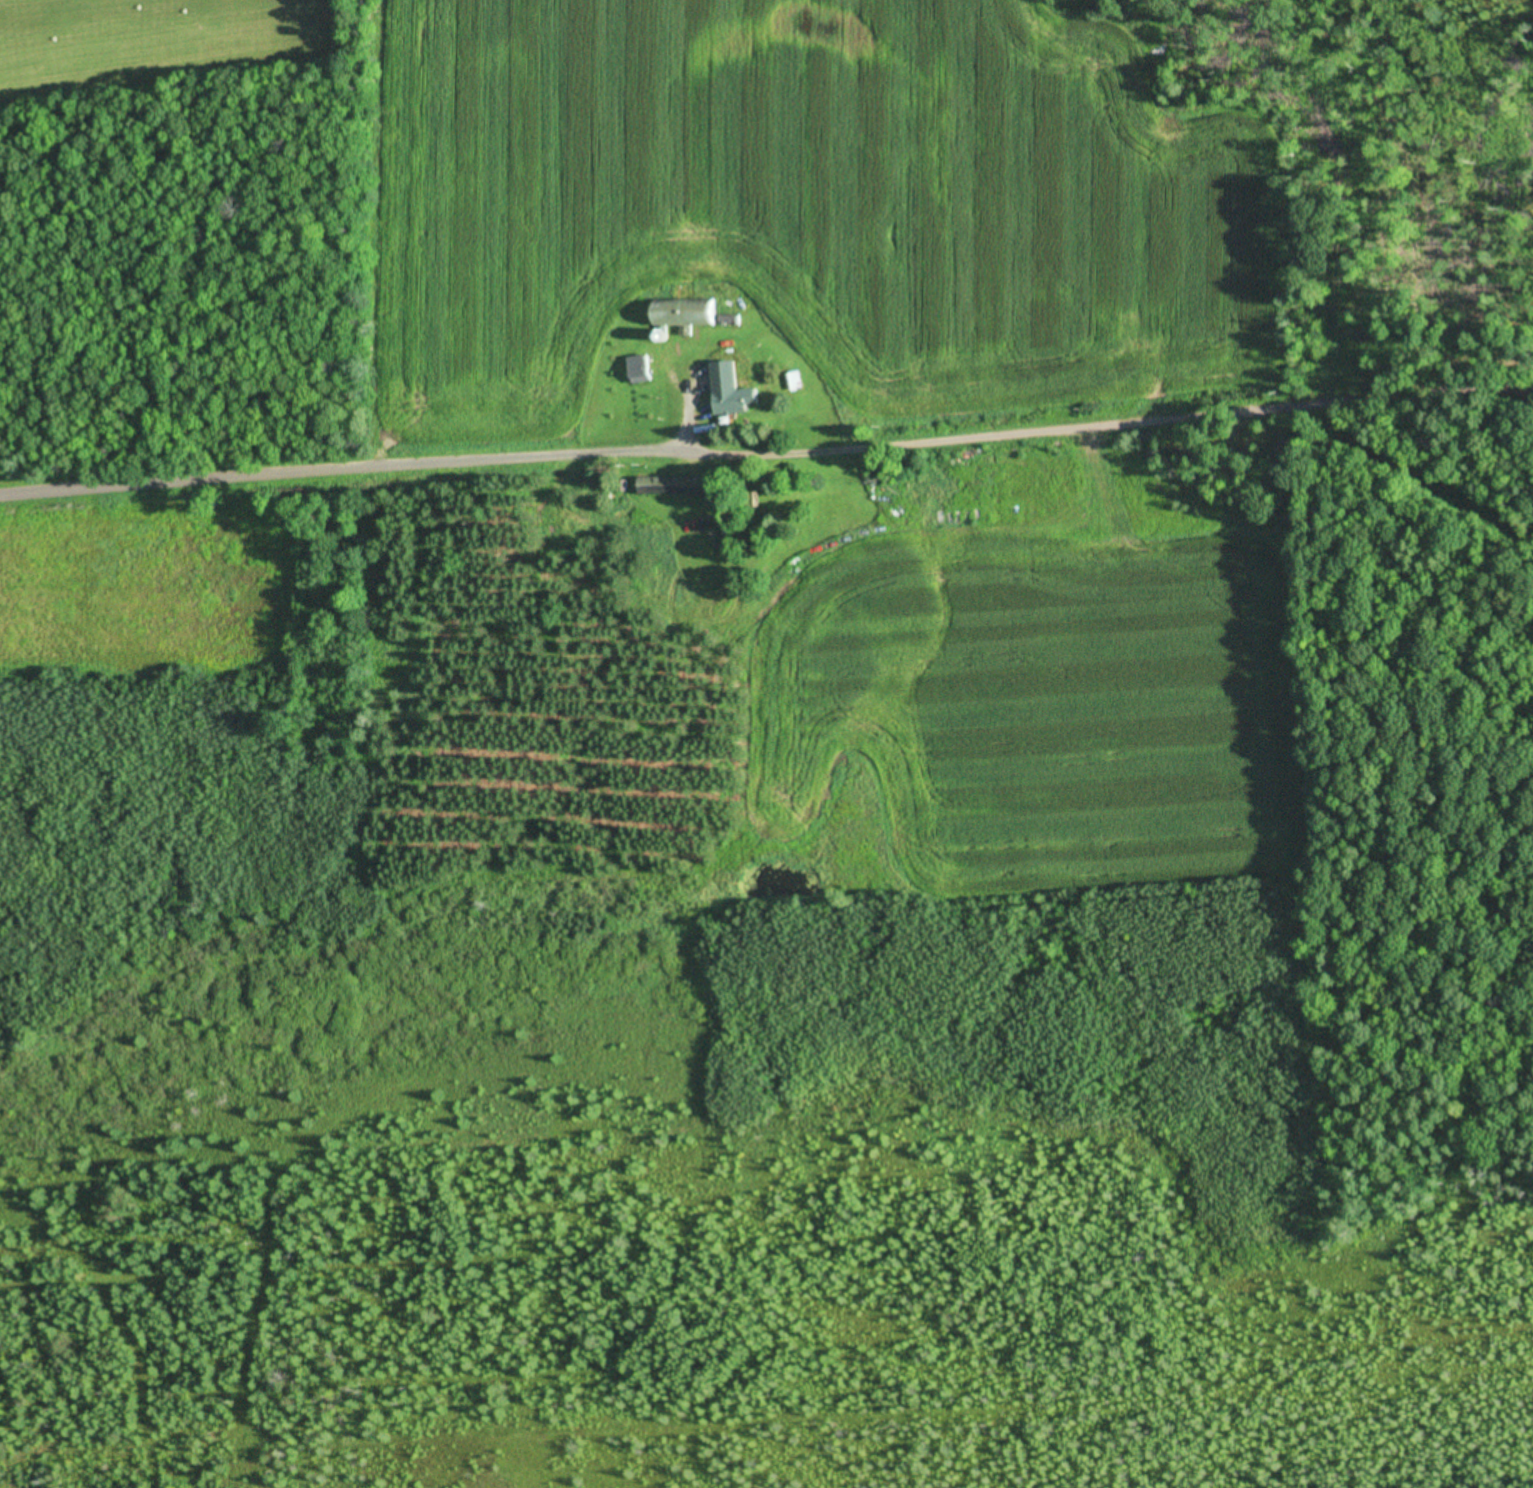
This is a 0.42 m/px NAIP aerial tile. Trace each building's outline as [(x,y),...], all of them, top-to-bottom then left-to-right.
[(656,300),(656,324),(727,325),(727,301),(656,300)] [(633,371),(634,382),(653,380),(652,370),(633,371)] [(793,373),(795,389),(805,387),(803,371),(793,373)] [(764,403),(764,387),(720,387),(720,413),(756,413),(756,403),(764,403)] [(717,482),(644,482),(644,494),(717,494),(717,482)]
